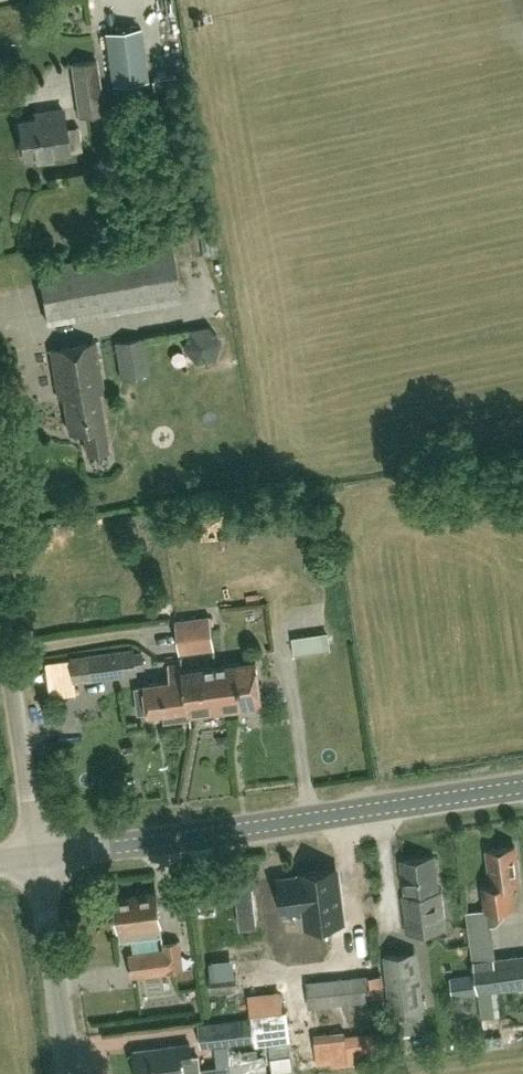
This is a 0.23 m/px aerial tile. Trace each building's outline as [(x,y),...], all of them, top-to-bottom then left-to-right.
[(90,20),(95,55),(148,48),(143,13),(90,20)] [(79,116),(103,112),(96,60),(72,63),(79,116)] [(82,148),(79,125),(65,127),(62,109),(45,111),(45,117),(19,121),(23,157),(82,148)] [(47,322),(180,299),(170,243),(37,265),(47,322)] [(197,356),(223,346),(214,321),(188,330),(197,356)] [(119,376),(149,372),(144,337),(114,342),(119,376)] [(108,448),(98,391),(104,390),(95,340),(49,348),(58,398),(63,397),(69,431),(83,428),(87,451),(108,448)] [(178,636),(212,632),(210,616),(176,620),(178,636)] [(297,633),(297,647),(331,645),(330,631),(297,633)] [(212,632),(178,636),(180,652),(210,649),(210,651),(209,651),(210,660),(217,659),(216,648),(214,648),(212,632)] [(146,668),(144,650),(133,652),(133,650),(89,656),(92,678),(136,672),(135,669),(146,668)] [(217,665),(223,712),(263,707),(256,660),(217,665)] [(185,685),(182,670),(182,664),(168,666),(170,680),(144,684),(144,688),(136,689),(139,711),(147,710),(148,714),(175,711),(176,717),(189,715),(189,714),(194,713),(193,704),(192,698),(197,698),(197,699),(203,698),(200,683),(185,685)] [(189,717),(223,712),(217,665),(182,670),(185,685),(200,683),(203,698),(197,699),(197,698),(192,698),(193,704),(194,713),(189,714),(189,715),(189,717)] [(485,909),(516,905),(513,882),(520,881),(515,845),(487,849),(491,885),(482,886),(485,909)] [(408,932),(444,928),(439,892),(434,856),(401,860),(405,895),(403,895),(408,932)] [(343,920),(339,890),(338,885),(336,868),(301,872),(302,876),(279,879),(283,908),(305,905),(306,909),(308,925),(321,923),(343,920)] [(162,934),(157,891),(115,897),(117,917),(113,917),(115,928),(119,928),(119,930),(126,929),(127,939),(162,934)] [(492,990),(522,986),(522,955),(494,959),(485,910),(468,912),(479,992),(492,990)] [(131,976),(183,969),(180,940),(162,943),(163,949),(128,953),(131,976)] [(389,1032),(425,1029),(418,949),(383,953),(389,1032)] [(211,997),(230,996),(230,990),(239,989),(238,969),(209,970),(211,997)] [(370,976),(370,974),(306,980),(309,1007),(373,1001),(372,1000),(386,998),(383,974),(370,976)] [(452,995),(475,992),(473,975),(450,978),(452,995)] [(252,1015),(285,1010),(281,989),(249,994),(252,1015)] [(200,1024),(202,1046),(288,1035),(285,1010),(252,1015),(252,1017),(200,1024)] [(347,1034),(346,1029),(314,1031),(317,1063),(330,1062),(331,1065),(347,1064),(347,1059),(383,1056),(382,1039),(376,1040),(375,1032),(347,1034)] [(190,1043),(179,1044),(134,1050),(137,1073),(201,1073),(201,1072),(199,1057),(192,1058),(190,1043)] [(229,1043),(215,1045),(217,1065),(231,1063),(230,1054),(229,1043)] [(274,1063),(294,1060),(292,1047),(272,1050),(274,1063)]
